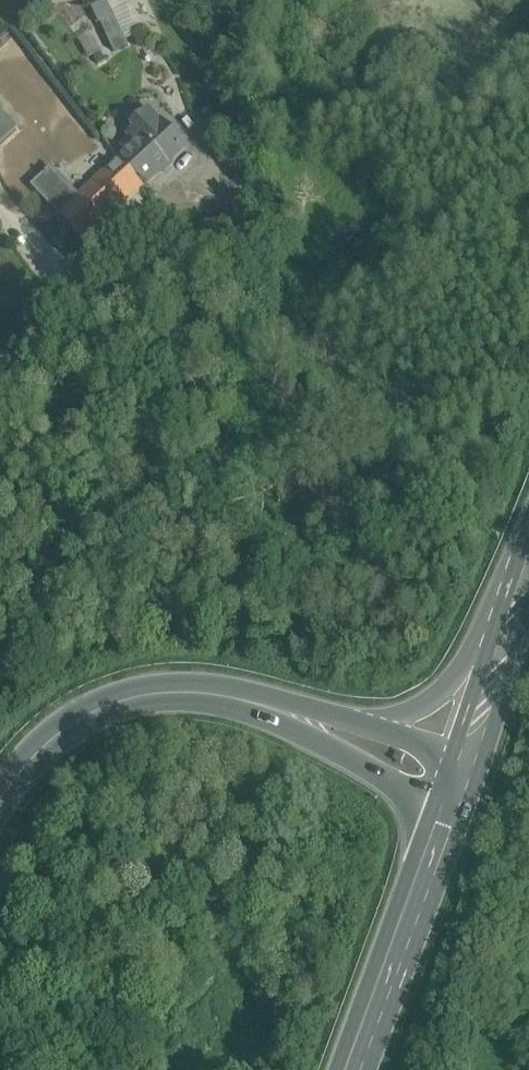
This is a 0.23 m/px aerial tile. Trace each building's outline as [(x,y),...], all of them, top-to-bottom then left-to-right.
[(107,10),(75,28),(97,68),(129,51),(107,10)] [(0,114),(0,147),(17,131),(0,114)] [(151,115),(131,134),(141,145),(161,126),(151,115)] [(50,124),(36,135),(44,145),(58,134),(50,124)] [(141,145),(121,163),(143,187),(183,150),(161,126),(141,145)] [(121,163),(78,203),(50,173),(49,175),(47,174),(44,177),(45,178),(34,188),(84,242),(143,187),(121,163)]
